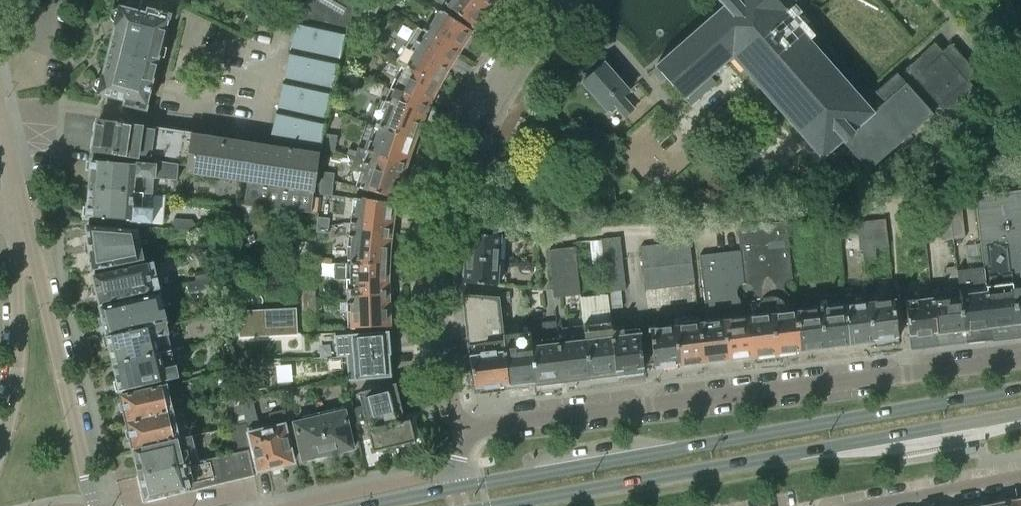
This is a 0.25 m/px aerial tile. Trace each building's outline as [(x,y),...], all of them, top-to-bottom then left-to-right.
[(157,63),(164,35),(168,18),(169,18),(169,16),(177,19),(181,5),(170,0),(141,0),(140,5),(128,2),(126,10),(119,8),(113,11),(111,18),(115,24),(117,24),(110,51),(157,63)] [(291,0),(298,5),(346,33),(346,32),(357,0),(290,0),(291,0)] [(379,9),(383,0),(369,0),(368,3),(379,9)] [(489,8),(479,0),(449,0),(446,3),(445,5),(447,6),(447,7),(451,11),(452,10),(473,27),(476,25),(478,25),(483,19),(483,16),(489,8)] [(489,8),(496,0),(479,0),(489,8)] [(656,67),(685,99),(733,57),(779,110),(822,159),(841,142),(868,171),(932,115),(933,115),(931,113),(939,106),(946,115),(975,90),(968,81),(976,74),(951,45),(943,53),(935,44),(906,69),(908,70),(900,77),(897,73),(876,92),(884,102),(872,113),(793,22),(795,21),(779,4),(783,0),(719,0),(724,7),(656,67)] [(373,21),(379,9),(368,3),(362,16),(373,21)] [(339,64),(346,33),(298,5),(297,10),(288,54),(339,64)] [(446,72),(454,57),(463,43),(466,43),(470,36),(469,33),(471,31),(448,16),(448,15),(443,12),(442,13),(440,12),(432,24),(428,22),(422,31),(418,28),(414,33),(397,62),(403,64),(407,66),(406,67),(440,86),(446,75),(446,72)] [(157,63),(110,51),(104,78),(102,78),(95,81),(93,88),(98,93),(127,100),(125,105),(143,109),(145,110),(156,65),(157,63)] [(339,64),(288,54),(282,83),(332,93),(339,64)] [(613,106),(624,118),(634,109),(624,97),(630,92),(605,63),(582,83),(607,112),(613,106)] [(435,95),(440,86),(406,67),(407,66),(403,64),(395,79),(381,111),(385,112),(379,127),(415,142),(420,130),(419,127),(425,113),(432,96),(435,95)] [(351,92),(353,85),(355,77),(343,74),(339,88),(351,92)] [(326,123),(332,93),(282,83),(276,113),(326,123)] [(276,113),(269,148),(318,155),(326,123),(276,113)] [(320,155),(318,155),(269,148),(210,138),(159,130),(141,127),(141,126),(99,119),(94,153),(129,158),(136,159),(179,165),(187,166),(186,173),(247,182),(244,206),(311,213),(314,193),(315,193),(320,155)] [(411,152),(415,142),(379,127),(374,142),(370,141),(367,151),(357,148),(354,159),(367,163),(402,175),(408,155),(409,153),(411,152)] [(324,144),(336,145),(338,136),(326,134),(324,144)] [(179,165),(136,159),(135,165),(91,161),(90,171),(92,171),(90,189),(134,192),(153,195),(153,194),(154,179),(177,181),(179,165)] [(399,185),(402,175),(367,163),(354,159),(351,169),(360,172),(355,187),(360,189),(363,190),(362,190),(368,192),(368,191),(395,199),(396,196),(398,195),(400,187),(399,185)] [(322,172),(320,187),(331,189),(330,197),(332,197),(334,173),(322,172)] [(320,195),(330,197),(331,189),(320,187),(320,195)] [(151,224),(153,195),(134,192),(90,189),(88,207),(87,217),(130,221),(130,223),(137,223),(137,224),(142,224),(151,224)] [(1020,283),(1020,190),(974,196),(983,267),(986,287),(1013,284),(1020,283)] [(351,214),(350,225),(391,228),(392,218),(394,216),(395,208),(394,206),(394,203),(357,198),(355,214),(351,213),(351,214)] [(962,210),(949,211),(953,239),(965,238),(962,210)] [(941,241),(953,239),(949,211),(938,213),(941,241)] [(317,217),(316,226),(327,227),(329,226),(330,218),(317,217)] [(196,225),(192,220),(174,218),(173,229),(202,231),(202,225),(196,225)] [(876,259),(875,249),(889,247),(886,219),(857,222),(860,251),(862,250),(863,260),(876,259)] [(795,313),(794,296),(792,296),(789,295),(787,293),(786,292),(785,291),(785,289),(784,288),(784,286),(784,285),(785,284),(786,281),(787,280),(789,279),(790,278),(792,277),(786,222),(737,227),(739,250),(743,283),(747,284),(749,284),(751,286),(752,287),(753,289),(754,290),(754,292),(754,294),(754,296),(753,297),(752,299),(751,300),(749,301),(748,302),(745,302),(747,319),(751,356),(800,350),(795,313)] [(389,239),(391,228),(350,225),(348,237),(347,247),(351,248),(351,262),(351,264),(389,267),(390,253),(388,251),(388,250),(389,239)] [(87,226),(90,248),(141,243),(138,230),(87,226)] [(465,259),(499,261),(501,236),(467,233),(467,236),(464,238),(464,247),(466,250),(465,259)] [(601,240),(602,250),(621,248),(620,237),(601,239),(601,240)] [(680,242),(682,264),(692,263),(690,241),(680,242)] [(682,264),(680,242),(670,243),(672,265),(682,264)] [(141,243),(90,248),(92,270),(137,262),(145,261),(141,243)] [(672,265),(670,243),(660,244),(662,266),(672,265)] [(662,266),(660,244),(650,245),(652,267),(662,266)] [(640,246),(643,268),(652,267),(650,245),(640,246)] [(554,298),(580,295),(579,284),(577,265),(575,247),(548,250),(554,298)] [(603,260),(622,258),(621,248),(602,250),(603,260)] [(698,325),(703,361),(751,356),(747,319),(745,302),(743,302),(742,302),(740,301),(738,299),(737,298),(736,296),(736,294),(735,293),(736,291),(736,289),(737,287),(738,286),(740,284),(741,284),(743,283),(739,250),(699,255),(706,324),(698,325)] [(603,260),(604,263),(605,271),(623,269),(622,258),(603,260)] [(464,283),(498,286),(499,261),(465,259),(465,267),(462,269),(461,278),(464,281),(464,283)] [(154,262),(93,276),(100,303),(160,289),(154,262)] [(695,285),(692,263),(682,264),(685,286),(695,285)] [(389,267),(351,264),(350,280),(346,280),(347,303),(388,303),(387,288),(387,280),(387,279),(389,277),(389,267)] [(685,286),(682,264),(672,265),(675,287),(685,286)] [(672,265),(662,266),(665,288),(675,287),(672,265)] [(655,289),(665,288),(662,266),(652,267),(655,289)] [(948,289),(959,288),(957,270),(956,266),(946,268),(948,289)] [(655,289),(652,267),(643,268),(645,290),(655,289)] [(964,330),(991,327),(985,287),(986,287),(983,267),(957,270),(959,288),(959,290),(964,330)] [(605,271),(606,281),(625,279),(623,269),(605,271)] [(215,287),(212,278),(187,283),(189,293),(215,287)] [(626,290),(625,279),(606,281),(607,292),(626,290)] [(1020,323),(1020,283),(1013,284),(1017,324),(1020,323)] [(1013,284),(986,287),(985,287),(991,327),(1017,324),(1013,284)] [(959,290),(932,293),(937,333),(964,330),(959,290)] [(107,335),(167,322),(165,310),(161,293),(100,307),(107,335)] [(909,337),(937,333),(932,293),(904,297),(909,337)] [(475,389),(507,385),(502,336),(503,336),(499,298),(463,295),(468,345),(469,356),(475,389)] [(849,344),(898,338),(895,301),(844,307),(849,344)] [(388,312),(388,303),(347,303),(347,313),(350,313),(350,324),(350,328),(389,327),(388,324),(390,322),(390,314),(388,312)] [(849,344),(844,307),(795,313),(800,350),(849,344)] [(534,382),(561,379),(553,309),(535,311),(537,332),(528,333),(534,382)] [(561,379),(588,376),(582,326),(557,329),(555,309),(553,309),(561,379)] [(278,330),(297,329),(297,313),(277,313),(278,330)] [(680,364),(703,361),(698,325),(697,316),(674,318),(675,328),(650,330),(654,367),(656,367),(680,364)] [(317,330),(317,319),(304,319),(304,330),(317,330)] [(114,363),(172,350),(168,335),(170,335),(167,323),(168,323),(167,322),(107,335),(107,337),(110,347),(110,346),(114,363)] [(611,322),(610,323),(615,372),(644,369),(640,333),(627,335),(625,322),(611,324),(611,322)] [(588,376),(615,372),(610,323),(582,326),(588,376)] [(392,332),(346,333),(348,356),(392,355),(392,332)] [(507,385),(534,382),(528,333),(503,336),(502,336),(507,385)] [(172,350),(114,363),(119,381),(118,382),(120,391),(166,381),(179,378),(177,368),(177,366),(175,367),(172,351),(172,350)] [(348,356),(348,380),(392,378),(391,356),(392,356),(392,355),(348,356)] [(359,392),(359,393),(373,452),(415,441),(410,420),(405,421),(396,383),(381,387),(359,392)] [(127,422),(173,411),(167,384),(121,395),(127,422)] [(284,410),(257,416),(253,397),(241,399),(242,405),(246,422),(252,448),(253,449),(258,471),(270,468),(273,472),(280,470),(282,465),(293,463),(284,426),(288,425),(285,414),(284,410)] [(342,401),(344,411),(345,412),(351,410),(348,400),(342,401)] [(242,405),(230,407),(234,425),(244,423),(246,422),(242,405)] [(180,437),(173,411),(127,422),(133,448),(180,437)] [(353,449),(345,412),(344,411),(320,417),(329,454),(332,457),(341,455),(342,451),(353,449)] [(285,414),(288,425),(292,424),(295,423),(293,418),(292,413),(285,414)] [(326,455),(329,454),(320,417),(303,421),(295,423),(292,424),(301,461),(314,458),(316,460),(326,458),(326,455)] [(246,422),(244,423),(234,425),(233,425),(233,426),(229,427),(234,449),(229,450),(230,453),(252,448),(246,422)] [(139,473),(198,460),(192,436),(180,439),(180,437),(133,448),(133,449),(135,458),(136,458),(139,473)] [(199,461),(198,460),(139,473),(144,493),(143,493),(145,502),(190,492),(254,476),(249,450),(253,449),(252,448),(230,453),(230,454),(199,461)]
